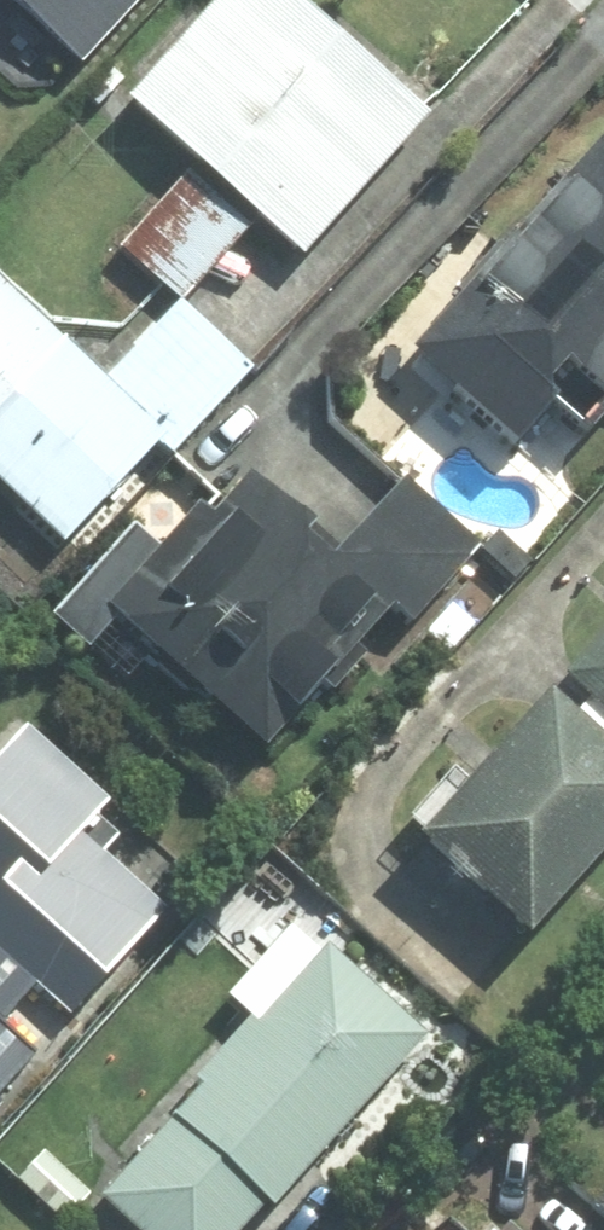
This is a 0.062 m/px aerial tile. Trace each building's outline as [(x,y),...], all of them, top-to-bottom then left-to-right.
[(81,71),(144,0),(0,0),(0,1),(81,71)] [(302,0),(224,0),(130,100),(296,254),(426,115),(302,0)] [(421,381),(517,458),(555,412),(596,445),(603,435),(603,154),(421,381)] [(0,284),(0,487),(77,559),(248,378),(173,308),(104,381),(0,284)] [(237,478),(113,615),(265,750),(387,614),(412,636),(485,555),(406,485),(334,565),(237,478)] [(402,831),(529,945),(603,863),(603,609),(402,831)] [(33,728),(0,767),(0,1105),(172,898),(97,836),(124,803),(33,728)] [(325,950),(102,1199),(137,1229),(253,1229),(424,1038),(325,950)] [(588,1220),(599,1229),(603,1229),(603,1202),(588,1220)]
